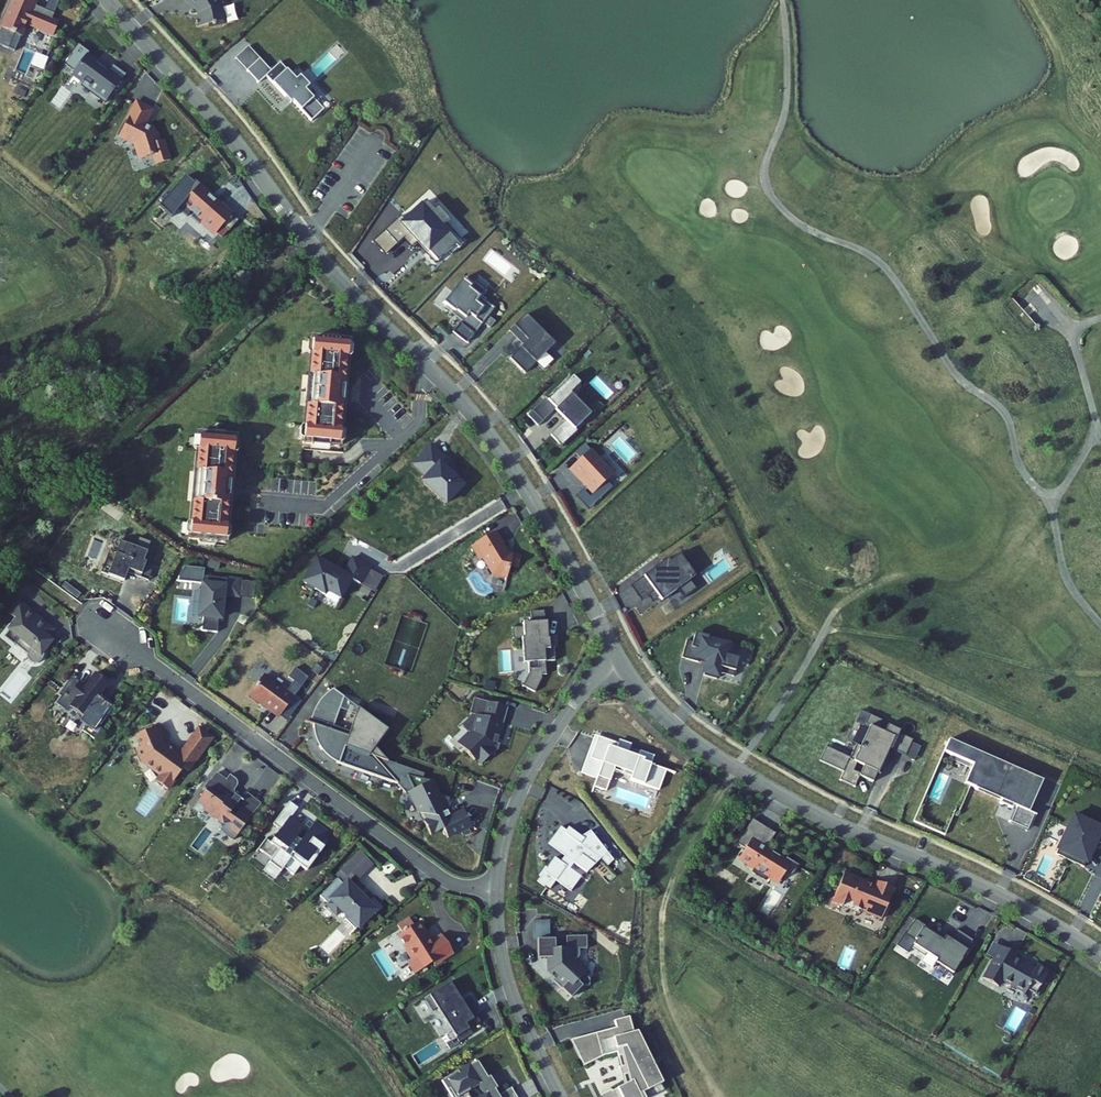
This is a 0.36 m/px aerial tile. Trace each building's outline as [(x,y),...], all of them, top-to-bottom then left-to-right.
[(0,31),(12,35),(15,26),(24,30),(29,17),(56,28),(62,15),(55,12),(57,7),(47,2),(46,4),(36,0),(13,0),(0,31)] [(195,2),(198,1),(201,6),(202,9),(197,10),(199,19),(209,17),(212,18),(225,16),(222,2),(223,0),(194,0),(195,2)] [(91,46),(80,38),(74,48),(75,49),(68,58),(77,64),(75,67),(87,75),(97,82),(94,86),(108,96),(128,67),(115,58),(112,63),(109,61),(107,62),(99,56),(100,55),(90,47),(91,46)] [(248,47),(235,59),(247,71),(260,59),(248,47)] [(271,71),(260,59),(247,71),(259,84),(266,76),(291,102),(293,101),(312,120),(324,108),(306,89),(310,85),(300,75),(296,79),(280,62),(271,71)] [(97,82),(87,75),(84,79),(94,86),(97,82)] [(160,124),(157,125),(156,124),(154,123),(153,122),(151,123),(146,120),(155,103),(140,95),(123,128),(141,137),(140,139),(144,152),(157,148),(160,157),(174,152),(168,132),(163,134),(160,124)] [(188,170),(162,200),(174,211),(185,199),(196,208),(193,211),(202,218),(204,215),(213,223),(214,222),(220,226),(227,218),(236,208),(238,205),(225,195),(223,197),(198,175),(196,177),(188,170)] [(445,220),(424,199),(404,218),(400,214),(386,229),(397,241),(404,234),(411,242),(418,237),(438,258),(455,239),(441,224),(445,220)] [(242,213),(236,208),(227,218),(233,224),(242,213)] [(458,316),(464,320),(469,314),(482,324),(495,307),(480,296),(486,289),(474,281),(469,287),(461,281),(445,302),(460,314),(458,316)] [(469,314),(464,320),(461,324),(474,335),(482,324),(469,314)] [(554,343),(525,315),(515,326),(522,333),(519,337),(525,343),(510,358),(525,372),(554,343)] [(350,340),(315,337),(311,374),(315,375),(312,404),(309,404),(305,442),(341,445),(345,403),(339,402),(341,382),(346,383),(350,340)] [(581,385),(573,377),(564,386),(572,394),(581,385)] [(572,394),(564,386),(548,402),(556,410),(556,411),(576,431),(592,415),(576,400),(577,399),(572,394)] [(548,402),(546,400),(528,417),(539,428),(556,411),(556,410),(548,402)] [(238,432),(203,428),(199,466),(203,467),(200,496),(196,496),(193,534),(228,537),(232,495),(227,494),(229,474),(234,475),(238,432)] [(456,467),(431,445),(411,466),(425,479),(422,483),(447,507),(465,488),(456,479),(458,476),(453,470),(456,467)] [(615,474),(592,450),(571,469),(581,480),(582,479),(586,484),(585,485),(594,494),(615,474)] [(515,549),(510,547),(505,539),(507,538),(499,525),(475,540),(484,554),(488,551),(497,566),(511,569),(514,559),(522,560),(524,548),(516,546),(515,549)] [(151,544),(139,538),(136,545),(121,539),(111,562),(105,559),(100,572),(122,581),(126,574),(139,579),(145,564),(143,563),(151,544)] [(668,560),(644,578),(660,598),(663,602),(678,591),(685,600),(698,590),(691,581),(701,573),(692,562),(687,565),(680,556),(670,563),(668,560)] [(343,575),(316,558),(301,582),(306,585),(305,586),(311,590),(312,588),(324,595),(326,591),(339,600),(350,581),(358,586),(368,570),(369,569),(352,559),(343,575)] [(145,564),(139,579),(146,582),(153,567),(145,564)] [(202,584),(203,577),(204,570),(185,568),(180,577),(179,582),(202,584)] [(370,593),(373,595),(383,579),(368,570),(358,586),(361,588),(358,594),(366,599),(370,593)] [(241,581),(203,577),(202,584),(200,604),(205,605),(203,618),(202,632),(217,634),(219,620),(221,620),(224,596),(239,597),(241,581)] [(644,578),(631,588),(642,602),(649,597),(653,603),(660,598),(644,578)] [(255,583),(241,581),(239,597),(253,599),(255,583)] [(53,643),(48,639),(55,631),(18,601),(7,614),(15,621),(6,633),(8,634),(41,660),(44,656),(53,643)] [(530,611),(531,622),(545,621),(544,610),(530,611)] [(546,636),(545,621),(531,622),(522,623),(523,627),(523,637),(521,638),(522,650),(524,650),(525,661),(528,661),(529,673),(523,687),(535,693),(542,679),(542,676),(547,675),(546,662),(555,661),(554,647),(550,648),(549,639),(548,639),(548,636),(546,636)] [(521,638),(523,637),(523,627),(512,628),(512,638),(521,638)] [(42,661),(44,656),(41,660),(8,634),(4,639),(14,647),(15,646),(27,656),(27,658),(27,660),(28,661),(30,663),(31,664),(34,665),(36,665),(38,665),(40,663),(42,661)] [(726,643),(694,636),(693,642),(687,640),(682,658),(699,662),(700,658),(708,660),(705,675),(717,679),(719,672),(734,676),(739,657),(724,653),(726,643)] [(264,699),(283,712),(298,692),(285,683),(283,685),(266,673),(252,692),(263,700),(264,699)] [(107,713),(94,704),(97,699),(99,700),(108,687),(105,684),(105,683),(98,678),(98,679),(94,676),(85,688),(79,684),(70,697),(65,694),(62,699),(56,706),(68,714),(71,710),(91,724),(84,733),(95,741),(103,731),(97,727),(107,713)] [(70,697),(79,684),(72,679),(59,697),(62,699),(65,694),(70,697)] [(342,694),(335,689),(327,694),(320,701),(315,709),(311,717),(332,725),(342,694)] [(511,703),(478,693),(473,709),(480,711),(477,720),(471,726),(474,728),(462,739),(478,756),(480,753),(486,759),(495,750),(496,750),(501,745),(503,739),(498,738),(500,732),(501,733),(505,718),(506,719),(511,703)] [(110,708),(99,700),(97,699),(94,704),(107,713),(110,708)] [(389,730),(359,708),(351,731),(332,725),(331,728),(317,723),(314,733),(314,740),(319,751),(323,755),(327,759),(337,765),(393,782),(407,794),(408,793),(418,813),(424,815),(427,821),(424,822),(430,836),(443,830),(447,839),(471,827),(464,811),(449,818),(446,812),(449,799),(438,796),(432,782),(429,783),(429,781),(422,780),(424,774),(387,761),(376,748),(389,730)] [(871,717),(862,713),(858,722),(871,728),(872,726),(867,724),(871,717)] [(884,720),(872,715),(871,717),(867,724),(872,726),(871,728),(862,748),(858,746),(852,759),(828,748),(821,762),(845,773),(841,781),(857,788),(862,778),(875,783),(879,773),(882,775),(887,764),(883,762),(887,752),(889,754),(891,749),(907,756),(914,742),(915,739),(898,732),(898,733),(888,729),(887,732),(880,729),(884,720)] [(192,768),(207,747),(193,738),(188,745),(194,749),(189,756),(183,752),(178,748),(176,750),(170,746),(172,744),(167,740),(164,734),(167,733),(162,723),(140,733),(145,745),(143,746),(151,764),(154,763),(165,771),(160,779),(172,787),(188,765),(192,768)] [(207,747),(216,735),(202,725),(193,738),(207,747)] [(598,737),(595,736),(581,773),(596,779),(602,763),(590,759),(598,737)] [(617,744),(598,737),(590,759),(602,763),(596,779),(593,788),(605,793),(613,772),(631,779),(630,781),(659,792),(667,772),(651,766),(654,758),(640,752),(638,759),(627,754),(628,751),(618,748),(619,745),(617,744)] [(630,744),(619,739),(617,744),(619,745),(618,748),(628,751),(630,744)] [(1044,782),(950,740),(944,752),(974,766),(966,784),(1002,800),(1000,803),(1013,809),(1015,806),(1018,807),(1012,822),(1029,829),(1035,815),(1030,812),(1044,782)] [(923,747),(914,742),(907,756),(917,761),(923,747)] [(194,749),(188,745),(183,752),(189,756),(194,749)] [(239,776),(233,772),(230,777),(222,771),(216,779),(213,777),(207,786),(210,788),(203,797),(210,802),(208,804),(219,812),(219,816),(232,825),(231,826),(232,832),(238,837),(265,800),(251,790),(246,797),(239,792),(238,787),(240,784),(241,783),(241,782),(241,781),(241,780),(241,779),(241,778),(240,777),(240,776),(239,776)] [(1100,804),(1068,789),(1063,802),(1068,804),(1061,819),(1056,817),(1051,828),(1079,841),(1091,814),(1098,818),(1100,812),(1100,802),(1100,804)] [(744,806),(747,800),(739,795),(735,801),(744,806)] [(298,810),(290,804),(274,826),(281,831),(271,845),(266,841),(259,851),(272,861),(269,866),(281,874),(284,870),(294,877),(301,868),(307,873),(321,854),(318,852),(331,834),(316,823),(309,833),(301,844),(296,841),(299,837),(286,827),(291,820),(298,810)] [(758,830),(765,818),(756,812),(748,824),(758,830)] [(796,870),(803,859),(790,851),(788,854),(770,843),(780,828),(765,818),(758,830),(748,824),(740,837),(749,842),(742,852),(758,862),(756,866),(769,875),(771,870),(781,876),(785,870),(786,871),(789,866),(796,870)] [(309,833),(291,820),(286,827),(299,837),(296,841),(301,844),(309,833)] [(566,833),(561,829),(548,846),(567,860),(562,866),(554,860),(547,870),(545,869),(538,878),(541,880),(539,883),(550,891),(555,883),(570,894),(581,879),(569,871),(574,865),(587,875),(607,854),(590,832),(581,839),(568,830),(566,833)] [(348,878),(351,881),(356,876),(359,879),(374,864),(360,850),(335,875),(338,877),(343,882),(348,878)] [(281,874),(269,866),(267,867),(279,876),(281,874)] [(848,866),(835,897),(851,904),(856,901),(885,913),(897,883),(880,876),(878,881),(869,877),(870,875),(848,866)] [(348,878),(343,882),(338,877),(320,896),(328,903),(331,900),(359,928),(378,908),(351,881),(348,878)] [(442,951),(453,943),(446,932),(435,938),(428,927),(429,927),(424,918),(417,922),(413,915),(401,922),(406,929),(402,932),(411,945),(409,947),(416,957),(412,959),(419,971),(437,959),(444,955),(442,951)] [(941,933),(917,917),(908,932),(918,939),(914,946),(927,955),(929,951),(939,958),(937,962),(955,973),(965,957),(964,957),(970,948),(968,947),(973,939),(958,929),(953,937),(948,934),(945,939),(940,935),(941,933)] [(534,933),(550,933),(549,920),(534,920),(534,933)] [(591,948),(590,935),(570,936),(570,948),(559,948),(559,938),(542,939),(542,957),(553,957),(553,971),(556,974),(559,971),(563,976),(561,978),(558,981),(567,989),(568,987),(577,996),(587,985),(594,985),(594,978),(588,973),(591,971),(579,960),(583,956),(583,948),(591,948)] [(457,949),(453,943),(442,951),(444,955),(437,959),(438,961),(457,949)] [(987,955),(995,960),(1002,948),(994,943),(987,955)] [(1017,956),(1002,948),(995,960),(985,979),(999,987),(1003,980),(1026,993),(1028,990),(1037,995),(1049,972),(1038,966),(1035,970),(1034,972),(1027,968),(1028,966),(1015,959),(1017,956)] [(456,970),(449,959),(421,977),(430,990),(434,987),(456,1021),(469,1012),(466,1008),(477,1000),(472,993),(477,990),(467,975),(459,980),(454,972),(456,970)] [(658,1085),(652,1064),(643,1066),(642,1061),(648,1060),(643,1041),(641,1042),(638,1030),(635,1031),(630,1015),(615,1019),(617,1027),(618,1029),(597,1035),(602,1055),(608,1054),(618,1051),(619,1056),(623,1055),(626,1065),(624,1065),(626,1074),(629,1073),(631,1080),(612,1090),(611,1089),(601,1094),(602,1096),(642,1096),(652,1092),(651,1089),(658,1085)] [(618,1029),(617,1027),(572,1039),(584,1065),(608,1054),(602,1055),(597,1035),(618,1029)] [(665,1085),(638,1030),(641,1042),(643,1041),(648,1060),(642,1061),(643,1066),(652,1064),(658,1085),(651,1089),(652,1092),(665,1085)] [(460,1073),(459,1071),(447,1079),(459,1096),(476,1096),(471,1090),(483,1083),(483,1085),(484,1088),(485,1089),(487,1091),(489,1092),(481,1096),(523,1096),(515,1085),(502,1094),(497,1087),(500,1086),(494,1075),(491,1077),(487,1070),(490,1068),(484,1059),(481,1061),(480,1060),(460,1073)]
